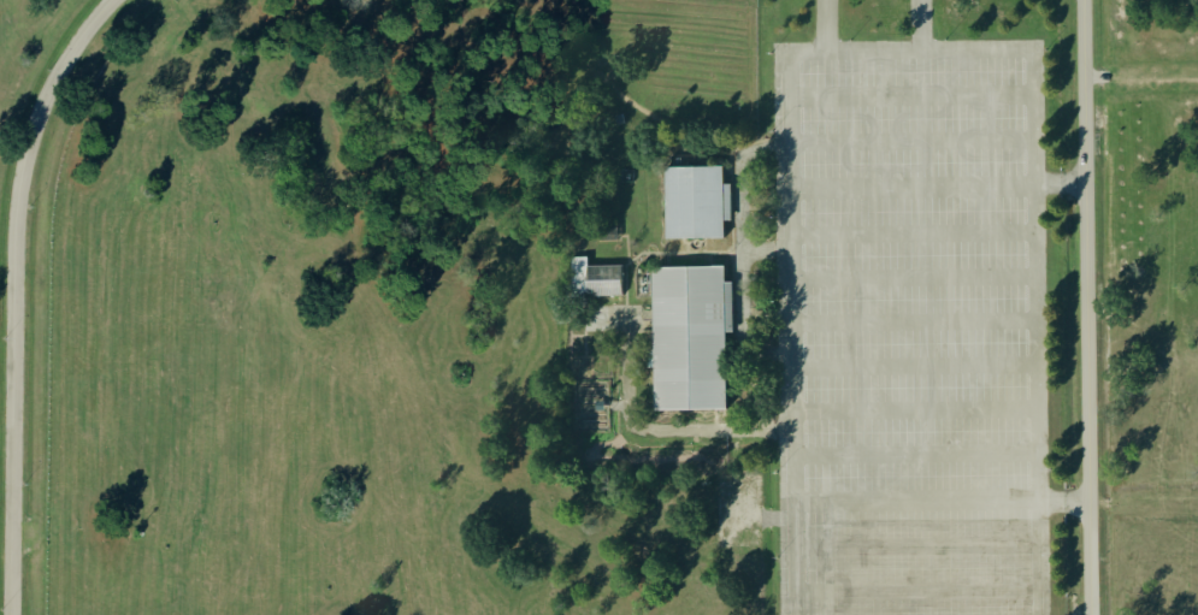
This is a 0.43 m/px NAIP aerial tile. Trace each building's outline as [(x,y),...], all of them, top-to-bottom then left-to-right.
[(665,164),(721,164),(721,182),(730,182),(730,206),(730,219),(722,218),(724,236),(703,236),(681,237),(666,237),(665,164)] [(618,226),(601,226),(601,238),(618,238),(618,235),(618,226)] [(586,264),(621,264),(621,294),(586,294),(586,264)] [(654,408),(653,267),(724,264),(725,280),(732,280),(732,309),(732,330),(726,330),(726,407),(654,408)]
